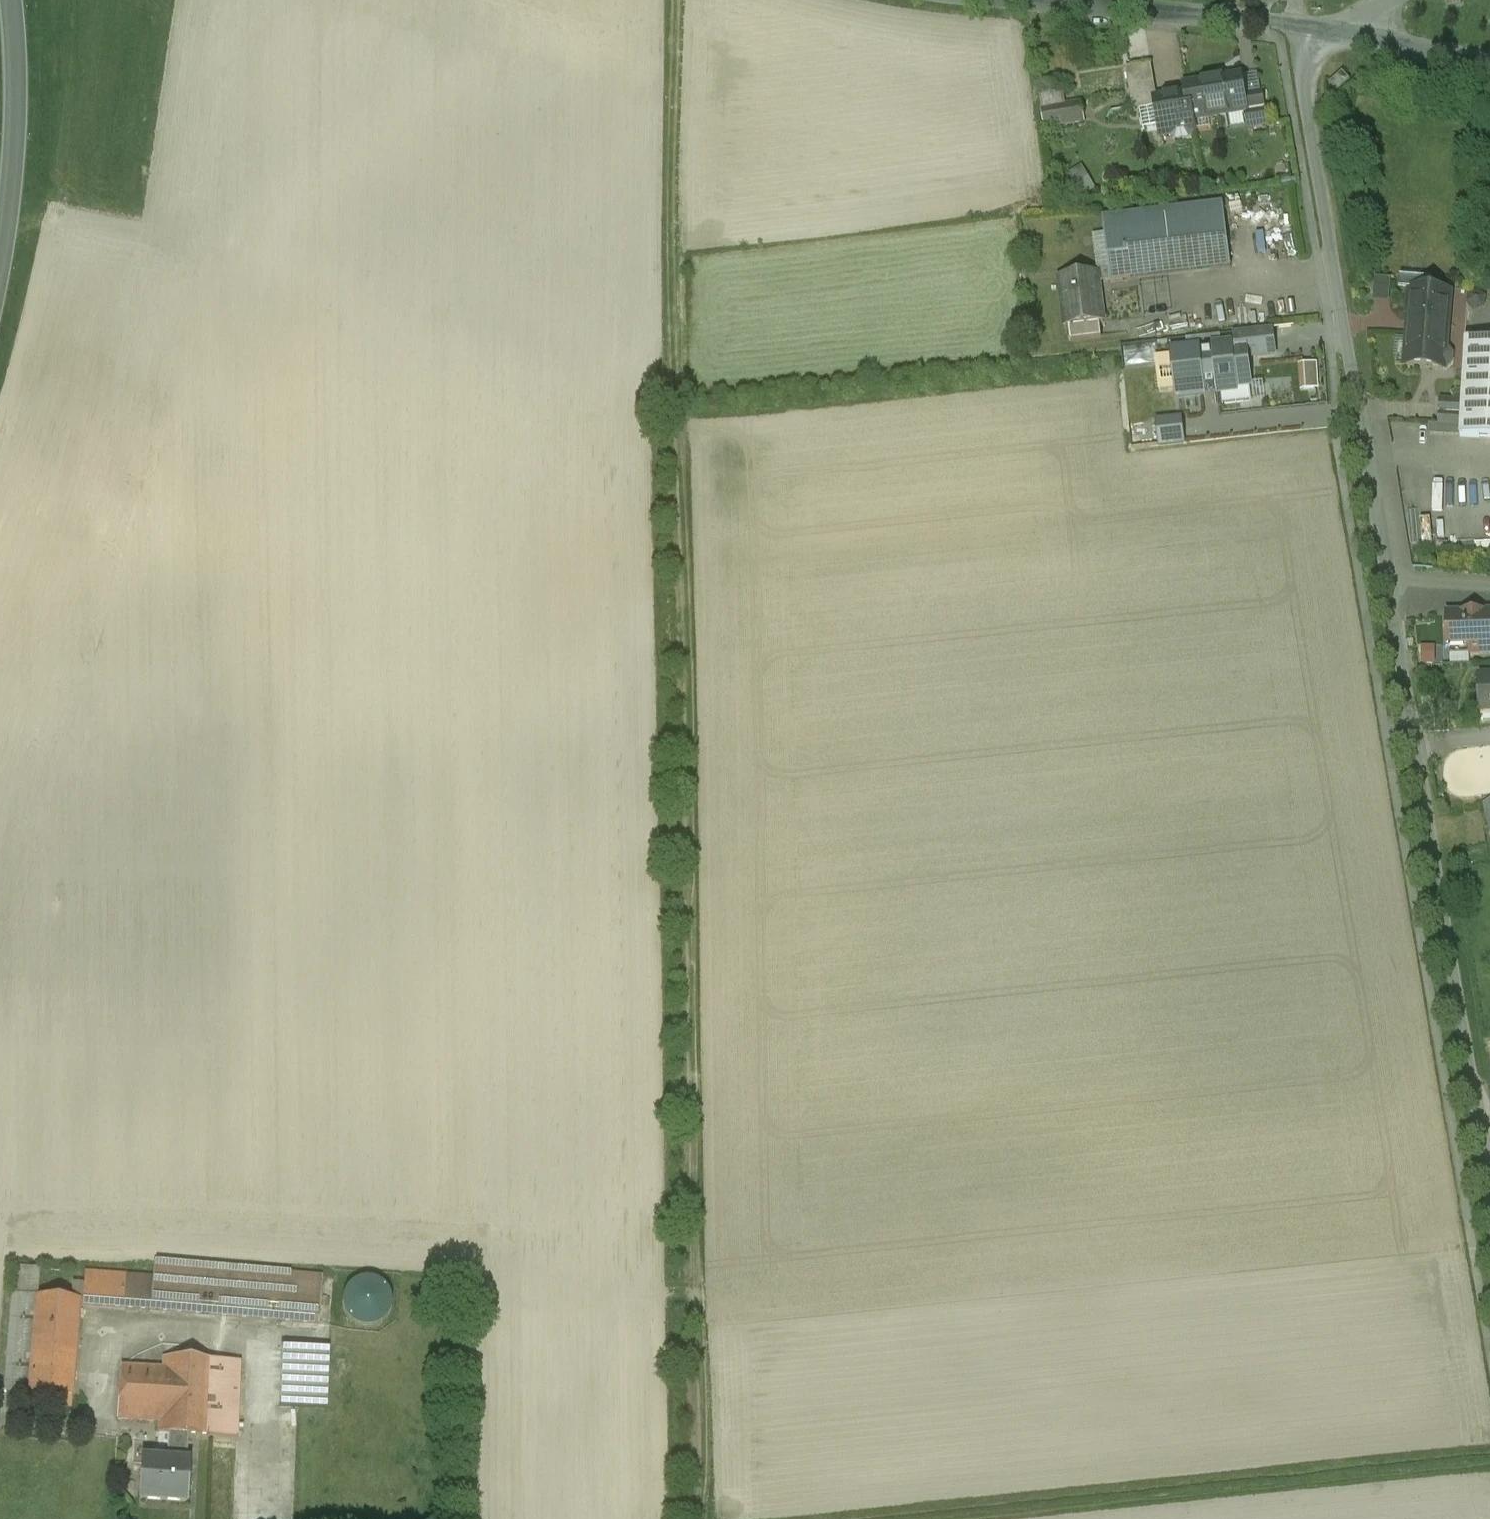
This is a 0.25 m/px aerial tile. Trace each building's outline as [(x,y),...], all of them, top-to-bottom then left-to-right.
[(1152,65),(1127,70),(1134,112),(1141,111),(1158,108),(1157,100),(1158,99),(1152,65)] [(1351,83),(1343,74),(1330,86),(1338,95),(1351,83)] [(1241,77),(1186,86),(1187,94),(1192,122),(1193,122),(1247,113),(1247,112),(1244,97),(1241,77)] [(1158,99),(1157,100),(1158,108),(1161,127),(1163,137),(1174,135),(1174,137),(1178,140),(1189,138),(1191,135),(1191,132),(1195,131),(1193,122),(1192,122),(1187,94),(1158,99)] [(1262,94),(1244,97),(1247,112),(1247,113),(1249,129),(1268,126),(1262,94)] [(1083,104),(1042,109),(1044,128),(1085,122),(1083,104)] [(1158,108),(1141,111),(1144,130),(1161,127),(1158,108)] [(1224,205),(1104,219),(1111,273),(1112,283),(1112,284),(1232,270),(1224,205)] [(1111,273),(1061,280),(1067,329),(1070,329),(1072,343),(1103,339),(1101,325),(1105,325),(1100,285),(1112,283),(1111,273)] [(1375,300),(1392,301),(1393,278),(1376,277),(1375,300)] [(1450,294),(1411,291),(1409,316),(1412,316),(1407,367),(1444,370),(1444,369),(1447,369),(1452,365),(1453,356),(1449,350),(1450,344),(1446,344),(1450,294)] [(1272,330),(1236,334),(1238,351),(1246,350),(1247,360),(1275,357),(1272,330)] [(1199,351),(1174,354),(1179,399),(1204,397),(1204,393),(1220,390),(1222,407),(1251,403),(1249,387),(1250,387),(1247,360),(1246,350),(1238,351),(1231,352),(1231,348),(1216,350),(1216,353),(1199,355),(1199,351)] [(1303,389),(1322,388),(1320,363),(1302,365),(1303,389)] [(1463,403),(1442,402),(1441,426),(1461,428),(1463,403)] [(1182,422),(1158,424),(1161,448),(1185,445),(1182,422)] [(1461,437),(1461,428),(1441,426),(1431,426),(1431,429),(1430,435),(1461,437)] [(1449,616),(1450,648),(1470,647),(1470,653),(1489,653),(1489,614),(1449,616)] [(1480,678),(1481,714),(1482,714),(1482,713),(1489,713),(1489,677),(1480,678)] [(322,1278),(155,1264),(154,1278),(155,1278),(152,1311),(318,1324),(322,1278)] [(154,1278),(85,1273),(85,1285),(84,1305),(152,1311),(155,1278),(154,1278)] [(349,1318),(356,1324),(364,1327),(373,1327),(382,1323),(388,1317),(392,1309),(392,1299),(388,1290),(382,1284),(373,1280),(363,1280),(355,1284),(348,1290),(344,1300),(345,1309),(349,1318)] [(85,1285),(74,1284),(73,1300),(80,1301),(80,1305),(84,1305),(85,1285)] [(38,1297),(13,1295),(4,1391),(30,1393),(38,1297)] [(73,1300),(38,1297),(30,1393),(72,1397),(80,1305),(80,1301),(73,1300)] [(330,1349),(281,1348),(279,1408),(298,1408),(328,1409),(330,1349)] [(217,1361),(165,1358),(165,1370),(161,1422),(160,1432),(170,1433),(189,1434),(214,1436),(217,1361)] [(241,1362),(217,1361),(214,1436),(238,1437),(241,1362)] [(140,1368),(122,1367),(118,1419),(136,1420),(140,1368)] [(165,1370),(140,1368),(136,1420),(161,1422),(165,1370)] [(189,1434),(170,1433),(168,1461),(188,1462),(189,1434)] [(168,1461),(144,1459),(141,1499),(189,1502),(191,1462),(168,1461)]
